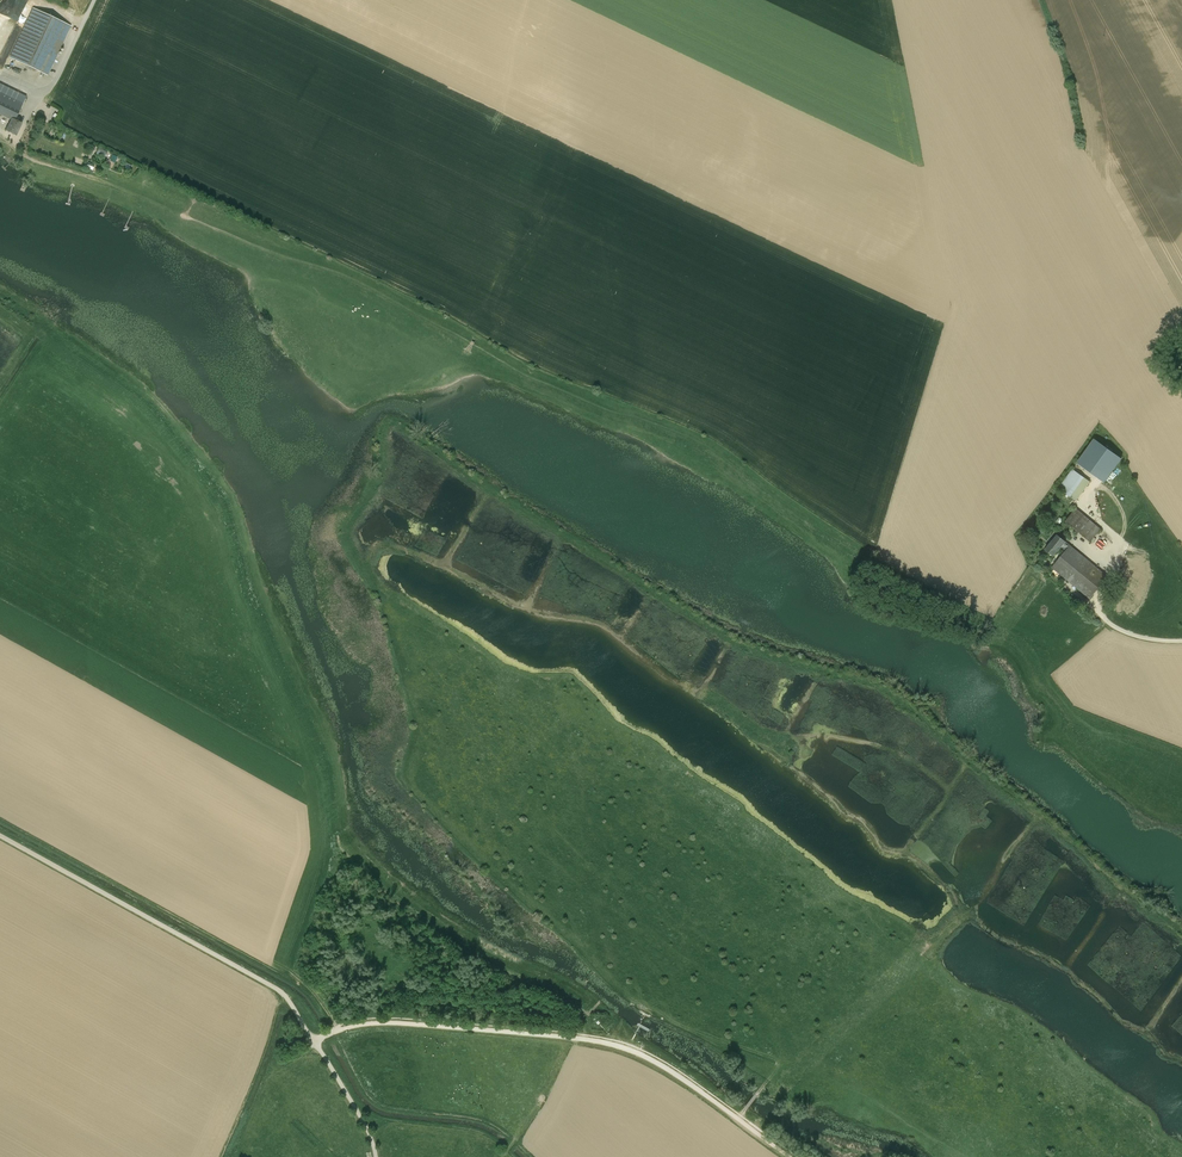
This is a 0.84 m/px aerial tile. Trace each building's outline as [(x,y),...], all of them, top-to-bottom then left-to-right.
[(69,26),(33,9),(10,58),(46,75),(69,26)] [(0,85),(0,93),(23,104),(26,97),(0,85)] [(0,93),(0,114),(11,119),(12,119),(15,120),(23,104),(0,93)] [(15,120),(12,119),(11,119),(6,131),(15,135),(16,135),(16,134),(21,124),(15,120)] [(113,154),(110,160),(116,163),(118,157),(113,154)] [(1104,482),(1121,458),(1093,437),(1076,462),(1104,482)] [(1073,469),(1059,488),(1075,500),(1089,481),(1073,469)] [(1101,529),(1076,508),(1065,521),(1090,542),(1101,529)] [(1058,535),(1046,549),(1054,556),(1061,548),(1066,542),(1058,535)] [(1066,542),(1061,548),(1066,552),(1070,546),(1066,542)] [(1108,576),(1071,546),(1070,546),(1066,552),(1052,568),(1090,599),(1108,576)]
